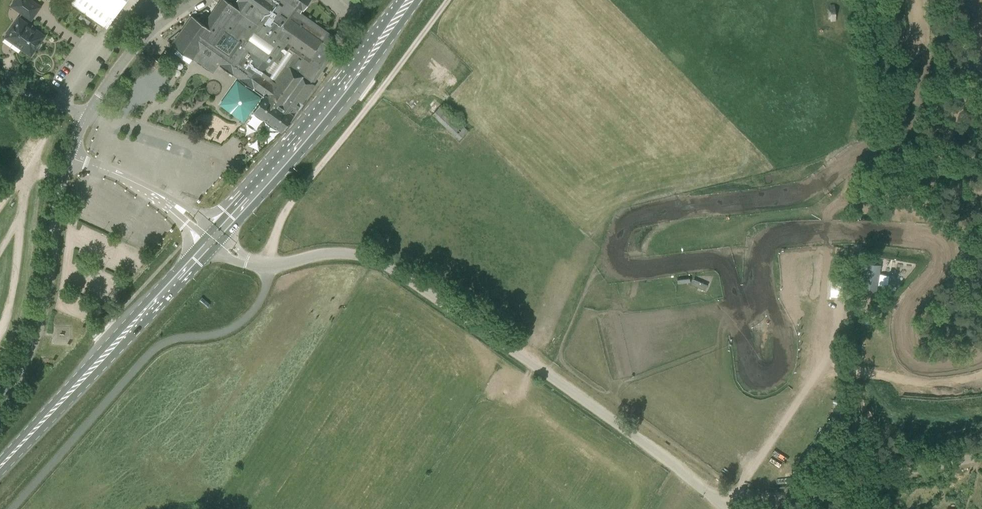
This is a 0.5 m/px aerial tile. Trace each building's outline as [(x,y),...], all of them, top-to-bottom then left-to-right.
[(33,0),(14,0),(10,6),(32,21),(42,6),(33,0)] [(106,28),(126,0),(66,0),(106,28)] [(233,6),(225,0),(221,0),(203,25),(192,17),(171,46),(192,60),(200,49),(221,64),(220,66),(253,89),(254,87),(266,95),(254,111),(282,131),(294,115),(316,85),(314,83),(337,50),(333,48),(339,39),(301,13),(310,1),(309,0),(237,0),(233,6)] [(30,24),(28,24),(19,18),(5,37),(31,56),(35,50),(36,49),(37,49),(39,48),(40,47),(40,45),(40,44),(40,42),(44,36),(35,29),(35,27),(34,26),(33,25),(31,24),(30,24)] [(158,59),(163,63),(171,54),(166,49),(158,59)] [(237,79),(220,105),(245,121),(261,95),(237,79)] [(459,140),(468,130),(444,107),(447,104),(444,101),(432,115),(459,140)] [(880,267),(880,271),(870,269),(866,289),(876,291),(878,279),(883,280),(885,268),(880,267)] [(705,290),(708,285),(693,279),(691,284),(705,290)] [(827,431),(832,434),(839,423),(834,421),(827,431)] [(817,450),(812,446),(801,462),(805,466),(817,450)]
